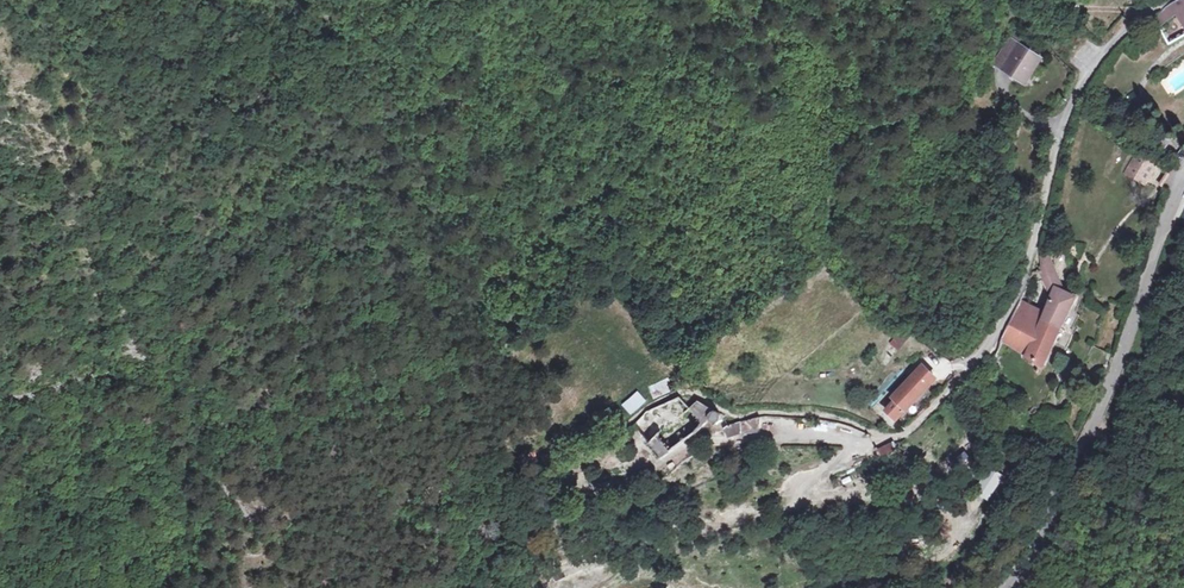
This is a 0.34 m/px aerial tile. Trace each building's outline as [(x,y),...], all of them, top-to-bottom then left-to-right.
[(1170,4),(1164,8),(1170,17),(1179,12),(1183,20),(1183,0),(1178,0),(1170,4)] [(1005,74),(1027,85),(1041,58),(1009,42),(996,67),(1006,72),(1005,74)] [(1127,173),(1130,175),(1140,158),(1137,156),(1127,173)] [(1156,167),(1140,158),(1130,175),(1146,184),(1156,167)] [(1042,276),(1052,297),(1055,289),(1062,291),(1046,254),(1041,256),(1042,267),(1040,268),(1040,272),(1042,276)] [(1030,311),(1032,307),(1021,301),(1014,313),(1011,318),(1007,326),(1000,339),(1043,365),(1059,328),(1074,296),(1062,291),(1055,289),(1052,297),(1045,314),(1043,318),(1030,311)] [(1045,314),(1032,307),(1030,311),(1043,318),(1045,314)] [(903,329),(892,342),(900,349),(910,336),(903,329)] [(900,349),(892,342),(888,347),(896,354),(900,349)] [(934,377),(919,363),(885,397),(890,400),(880,410),(891,422),(934,377)] [(644,399),(636,390),(626,400),(633,408),(644,399)] [(648,444),(660,457),(697,431),(707,419),(713,425),(723,413),(716,410),(717,409),(698,400),(690,406),(679,395),(646,411),(633,424),(649,443),(648,444)] [(762,417),(752,418),(755,428),(780,429),(780,417),(772,416),(762,417)] [(755,428),(752,418),(736,422),(728,426),(722,429),(724,437),(725,437),(732,436),(739,433),(756,431),(755,428)] [(880,456),(893,449),(889,441),(876,448),(880,456)] [(992,503),(1006,477),(989,468),(975,494),(992,503)]
